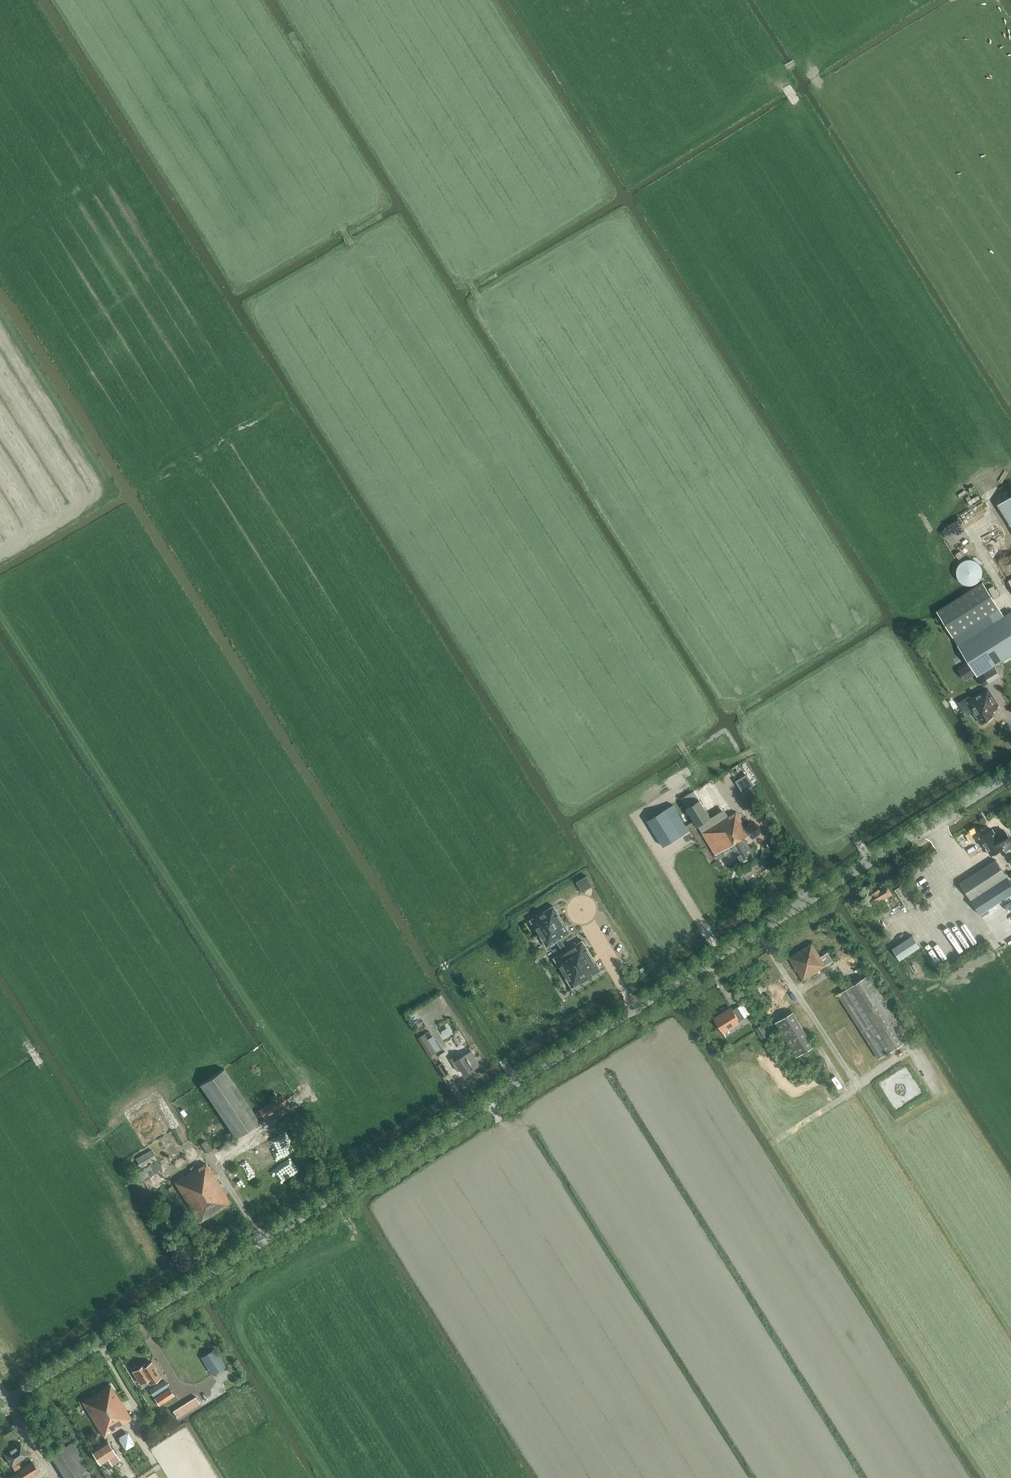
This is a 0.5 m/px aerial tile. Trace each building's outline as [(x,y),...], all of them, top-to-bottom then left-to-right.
[(1000,503),(1010,521),(1010,496),(1000,503)] [(982,573),(982,572),(981,570),(981,567),(979,565),(978,564),(976,562),(974,560),(972,560),(969,559),(964,560),(962,561),(960,563),(958,565),(956,567),(955,570),(955,572),(955,575),(956,578),(959,581),(961,583),(963,584),(965,585),(968,586),(971,585),(973,585),(976,583),(978,582),(979,580),(980,578),(981,575),(982,573)] [(983,582),(937,611),(953,636),(958,645),(1004,615),(998,607),(983,582)] [(958,645),(969,662),(976,673),(978,676),(983,673),(1010,655),(1010,611),(1004,615),(958,645)] [(969,662),(961,667),(968,678),(976,673),(969,662)] [(983,673),(978,676),(984,686),(989,683),(983,673)] [(969,696),(959,702),(961,705),(968,715),(974,711),(973,713),(976,718),(978,718),(979,718),(982,723),(993,716),(991,713),(994,711),(993,709),(999,706),(988,688),(971,699),(969,696)] [(743,792),(754,784),(747,774),(736,781),(743,792)] [(687,807),(700,799),(695,790),(682,798),(687,807)] [(687,807),(686,807),(698,826),(711,817),(700,799),(687,807)] [(663,846),(681,836),(665,810),(648,820),(663,846)] [(729,816),(702,832),(715,854),(722,850),(725,855),(735,849),(741,860),(753,853),(744,836),(750,834),(736,811),(729,816)] [(1002,845),(1010,840),(1004,830),(994,836),(991,830),(979,837),(988,850),(991,855),(1003,847),(1002,845)] [(970,899),(980,915),(1010,895),(1010,883),(996,859),(968,877),(960,883),(970,899)] [(587,875),(576,882),(583,892),(593,886),(587,875)] [(871,907),(893,894),(887,885),(866,897),(871,907)] [(554,906),(530,920),(547,947),(556,941),(563,952),(554,958),(573,989),(602,971),(583,940),(567,950),(561,939),(570,933),(554,906)] [(913,935),(892,948),(900,960),(920,946),(913,935)] [(789,957),(803,980),(826,965),(833,961),(827,953),(820,957),(812,943),(789,957)] [(915,1036),(874,971),(838,994),(880,1060),(915,1036)] [(738,1006),(733,1009),(732,1007),(714,1018),(724,1033),(741,1022),(740,1021),(745,1018),(738,1006)] [(800,1054),(815,1045),(794,1010),(779,1019),(800,1054)] [(769,1034),(762,1024),(756,1028),(762,1039),(769,1034)] [(419,1038),(430,1056),(435,1052),(424,1035),(419,1038)] [(480,1064),(471,1050),(456,1060),(455,1060),(455,1061),(452,1062),(452,1063),(458,1071),(461,1069),(464,1074),(480,1064)] [(437,1066),(443,1076),(448,1073),(442,1063),(437,1066)] [(235,1138),(260,1122),(224,1069),(200,1085),(235,1138)] [(282,1095),(259,1110),(264,1118),(288,1103),(282,1095)] [(201,1143),(207,1153),(211,1150),(206,1141),(201,1143)] [(141,1168),(157,1159),(151,1150),(136,1158),(141,1168)] [(133,1175),(136,1180),(138,1184),(144,1181),(150,1190),(169,1180),(158,1161),(133,1175)] [(231,1202),(206,1163),(175,1182),(200,1222),(210,1215),(211,1215),(220,1210),(220,1209),(231,1202)] [(201,1357),(212,1375),(226,1367),(215,1349),(201,1357)] [(132,1371),(141,1384),(147,1379),(150,1384),(161,1377),(151,1362),(145,1365),(144,1364),(139,1367),(138,1366),(137,1365),(133,1368),(133,1369),(133,1370),(132,1371)] [(149,1390),(151,1393),(153,1396),(168,1386),(164,1380),(149,1390)] [(82,1402),(104,1437),(124,1425),(123,1424),(132,1418),(111,1385),(82,1402)] [(170,1388),(162,1393),(154,1398),(160,1406),(174,1396),(170,1388)] [(196,1396),(173,1411),(178,1417),(200,1403),(196,1396)] [(119,1435),(126,1448),(136,1443),(129,1430),(119,1435)] [(89,1467),(73,1441),(72,1442),(68,1434),(47,1447),(52,1454),(50,1455),(65,1477),(72,1477),(89,1467)] [(107,1440),(91,1450),(100,1465),(109,1460),(112,1465),(120,1461),(107,1440)] [(4,1453),(12,1465),(28,1455),(21,1443),(4,1453)] [(7,1477),(8,1477),(29,1477),(39,1472),(33,1461),(7,1477)] [(90,1467),(89,1467),(72,1477),(97,1477),(90,1467)]
